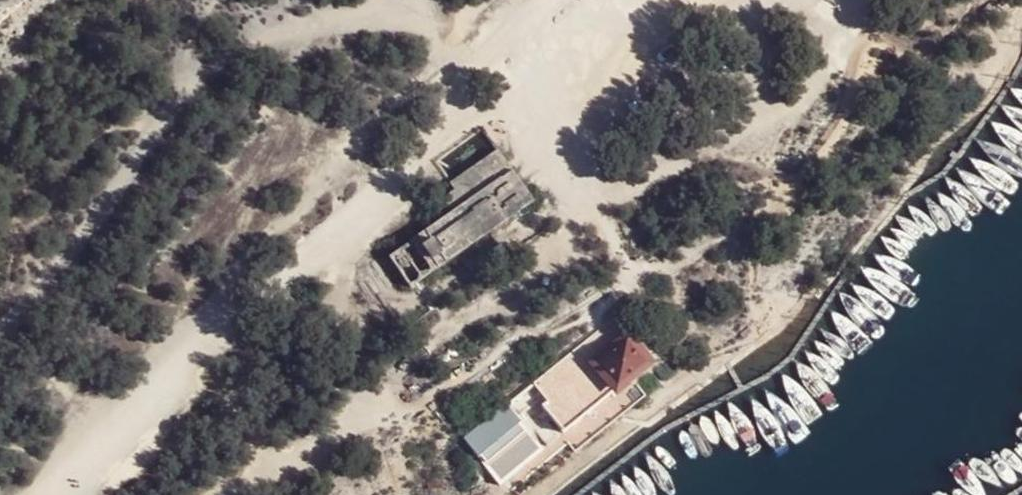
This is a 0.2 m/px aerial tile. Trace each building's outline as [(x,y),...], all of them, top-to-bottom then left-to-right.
[(450,212),(388,256),(410,286),(533,199),(497,147),(495,148),(451,179),(447,182),(451,189),(440,197),(450,212)] [(505,402),(460,438),(480,462),(486,470),(497,485),(537,450),(544,445),(554,436),(561,432),(563,430),(572,440),(578,447),(647,395),(632,377),(650,362),(612,316),(594,330),(509,398),(505,402)]
